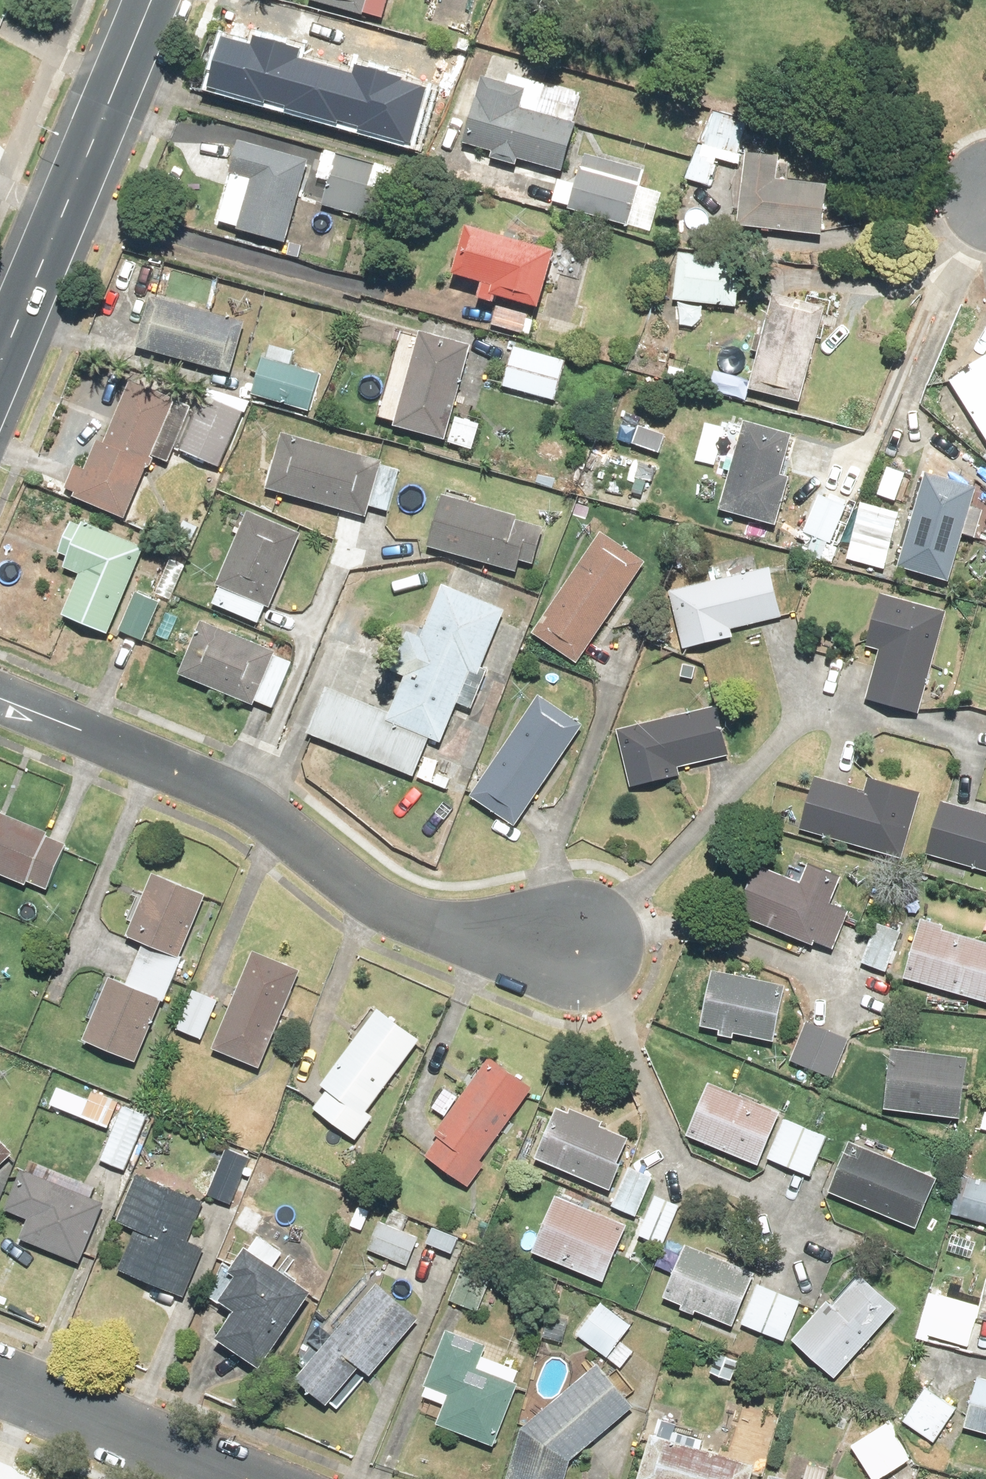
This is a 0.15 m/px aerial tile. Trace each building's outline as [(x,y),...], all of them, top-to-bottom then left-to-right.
[(384,19),(390,0),(323,0),(384,19)] [(219,35),(203,87),(412,149),(431,87),(356,65),(353,74),(297,57),(300,48),(256,35),(253,45),(219,35)] [(551,105),(550,113),(525,108),(528,95),(482,84),(468,148),(568,171),(579,124),(565,121),(568,108),(551,105)] [(702,142),(691,180),(712,186),(719,158),(744,165),(748,150),(744,149),(753,119),(715,108),(712,118),(692,113),(685,138),(702,142)] [(286,242),(313,158),(246,137),(219,220),(286,242)] [(798,156),(751,151),(743,224),(830,233),(835,184),(796,180),(798,156)] [(389,165),(339,152),(327,203),(377,216),(389,165)] [(559,177),(553,202),(634,221),(647,166),(588,152),(581,182),(559,177)] [(469,226),(457,275),(488,282),(485,292),(548,307),(562,249),(469,226)] [(744,257),(682,253),(679,300),(740,304),(744,257)] [(830,307),(778,293),(753,386),(805,400),(830,307)] [(249,324),(158,298),(144,347),(235,373),(249,324)] [(537,312),(500,305),(495,327),(533,335),(537,312)] [(425,329),(399,424),(453,439),(452,442),(475,448),(481,423),(470,420),(484,368),(470,364),(476,343),(425,329)] [(332,358),(270,343),(256,398),(319,413),(332,358)] [(569,361),(516,346),(504,386),(558,402),(569,361)] [(963,395),(947,405),(968,440),(984,431),(985,433),(985,358),(953,378),(963,395)] [(129,516),(155,455),(173,462),(175,458),(194,413),(175,405),(178,398),(133,379),(107,442),(99,438),(87,466),(73,461),(62,488),(129,516)] [(245,410),(208,395),(184,450),(221,466),(245,410)] [(725,529),(729,512),(782,526),(796,473),(784,470),(794,433),(748,421),(724,510),(700,504),(696,521),(725,529)] [(371,512),(372,507),(392,512),(403,467),(383,462),(384,457),(283,433),(270,487),(371,512)] [(572,450),(527,436),(522,453),(567,468),(572,450)] [(913,460),(897,455),(888,488),(904,492),(913,460)] [(658,461),(642,458),(635,508),(649,510),(658,461)] [(981,485),(931,470),(920,507),(914,506),(907,528),(913,529),(902,566),(952,581),(981,485)] [(550,525),(475,504),(478,493),(456,486),(452,497),(449,496),(434,547),(522,572),(526,560),(539,563),(550,525)] [(850,502),(824,491),(806,532),(831,544),(850,502)] [(900,510),(864,502),(851,555),(887,564),(900,510)] [(302,527),(251,509),(218,604),(269,622),(302,527)] [(110,632),(148,548),(78,516),(63,549),(73,554),(68,565),(86,574),(69,613),(110,632)] [(650,562),(606,531),(536,632),(580,663),(650,562)] [(774,566),(759,570),(755,556),(713,566),(716,580),(672,591),(685,648),(737,636),(736,630),(787,618),(774,566)] [(506,610),(446,587),(428,637),(411,630),(396,671),(410,677),(396,714),(331,689),(313,736),(419,776),(433,739),(448,744),(461,708),(475,713),(491,669),(485,666),(506,610)] [(165,600),(138,589),(121,628),(148,640),(165,600)] [(921,715),(949,610),(882,592),(868,646),(883,650),(869,702),(921,715)] [(207,621),(186,674),(279,711),(300,659),(207,621)] [(587,723),(544,694),(478,792),(522,821),(587,723)] [(734,758),(722,706),(623,729),(637,789),(678,779),(676,771),(734,758)] [(818,775),(803,829),(908,857),(926,791),(870,777),(867,788),(818,775)] [(945,800),(930,855),(985,871),(985,812),(945,800)] [(47,888),(68,838),(0,809),(0,868),(47,888)] [(762,860),(741,911),(840,951),(867,883),(816,863),(810,879),(762,860)] [(208,893),(157,872),(132,931),(183,952),(208,893)] [(906,927),(883,918),(867,961),(889,970),(906,927)] [(951,925),(927,918),(909,978),(985,1001),(985,941),(949,930),(951,925)] [(302,971),(258,953),(218,1051),(263,1069),(302,971)] [(786,984),(715,973),(707,1029),(778,1039),(786,984)] [(162,996),(111,977),(88,1039),(138,1058),(162,996)] [(226,998),(195,988),(181,1031),(211,1041),(226,998)] [(425,1042),(383,1009),(326,1081),(335,1088),(319,1109),(358,1139),(375,1118),(369,1113),(425,1042)] [(811,1022),(793,1060),(832,1078),(850,1039),(811,1022)] [(971,1054),(895,1048),(889,1108),(966,1114),(971,1054)] [(472,1183),(535,1084),(489,1055),(427,1154),(472,1183)] [(713,1082),(692,1137),(761,1164),(783,1110),(713,1082)] [(63,1083),(53,1103),(82,1118),(92,1098),(63,1083)] [(153,1113),(128,1103),(105,1160),(129,1170),(153,1113)] [(563,1105),(539,1156),(611,1190),(635,1140),(563,1105)] [(787,1119),(773,1159),(815,1173),(828,1134),(787,1119)] [(0,1130),(0,1168),(19,1151),(0,1130)] [(853,1145),(836,1193),(925,1223),(941,1175),(853,1145)] [(255,1158),(228,1148),(210,1194),(237,1204),(255,1158)] [(110,1205),(24,1164),(3,1208),(32,1221),(26,1235),(82,1262),(110,1205)] [(639,1218),(657,1177),(633,1166),(614,1207),(639,1218)] [(209,1202),(137,1173),(116,1224),(137,1232),(121,1271),(187,1298),(208,1244),(195,1238),(209,1202)] [(965,1174),(954,1214),(985,1223),(985,1179),(965,1174)] [(685,1203),(661,1193),(643,1236),(667,1245),(685,1203)] [(630,1228),(560,1195),(536,1248),(606,1280),(630,1228)] [(422,1237),(383,1219),(369,1247),(409,1265),(422,1237)] [(267,1365),(315,1293),(277,1268),(290,1248),(261,1228),(237,1264),(233,1262),(214,1291),(243,1310),(225,1337),(267,1365)] [(954,1231),(948,1250),(974,1258),(980,1239),(954,1231)] [(759,1271),(690,1242),(667,1297),(735,1326),(759,1271)] [(481,1314),(497,1264),(466,1254),(450,1303),(481,1314)] [(901,1308),(869,1275),(838,1305),(834,1301),(797,1338),(834,1375),(901,1308)] [(802,1300),(759,1284),(744,1323),(787,1339),(802,1300)] [(421,1321),(384,1287),(301,1376),(333,1406),(365,1372),(370,1377),(421,1321)] [(931,1291),(919,1337),(966,1350),(979,1303),(931,1291)] [(636,1327),(605,1303),(580,1334),(625,1370),(638,1354),(624,1342),(636,1327)] [(567,1347),(573,1314),(549,1310),(544,1343),(567,1347)] [(507,1349),(449,1329),(426,1394),(447,1401),(438,1427),(499,1448),(526,1370),(502,1362),(507,1349)] [(602,1364),(523,1432),(515,1475),(533,1478),(567,1478),(569,1470),(640,1408),(602,1364)] [(982,1377),(969,1428),(985,1432),(985,1378),(982,1377)] [(960,1407),(928,1388),(908,1423),(940,1441),(960,1407)] [(664,1422),(647,1478),(755,1478),(757,1474),(766,1476),(776,1440),(740,1429),(733,1455),(706,1447),(709,1436),(664,1422)] [(894,1430),(888,1433),(885,1428),(856,1446),(876,1478),(886,1478),(914,1462),(894,1430)] [(832,1464),(812,1458),(807,1478),(828,1478),(832,1464)]
